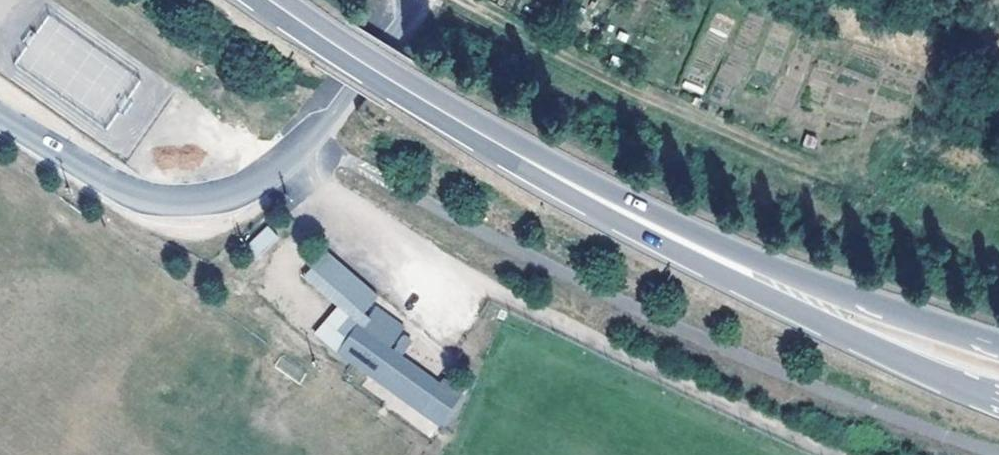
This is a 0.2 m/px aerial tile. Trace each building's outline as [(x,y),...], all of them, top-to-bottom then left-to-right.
[(257,257),(279,239),(267,226),(246,244),(257,257)] [(315,244),(300,261),(356,310),(371,294),(315,244)] [(440,375),(433,382),(383,347),(397,326),(368,305),(353,327),(349,325),(334,347),(367,370),(416,405),(414,409),(434,422),(460,389),(440,375)]
